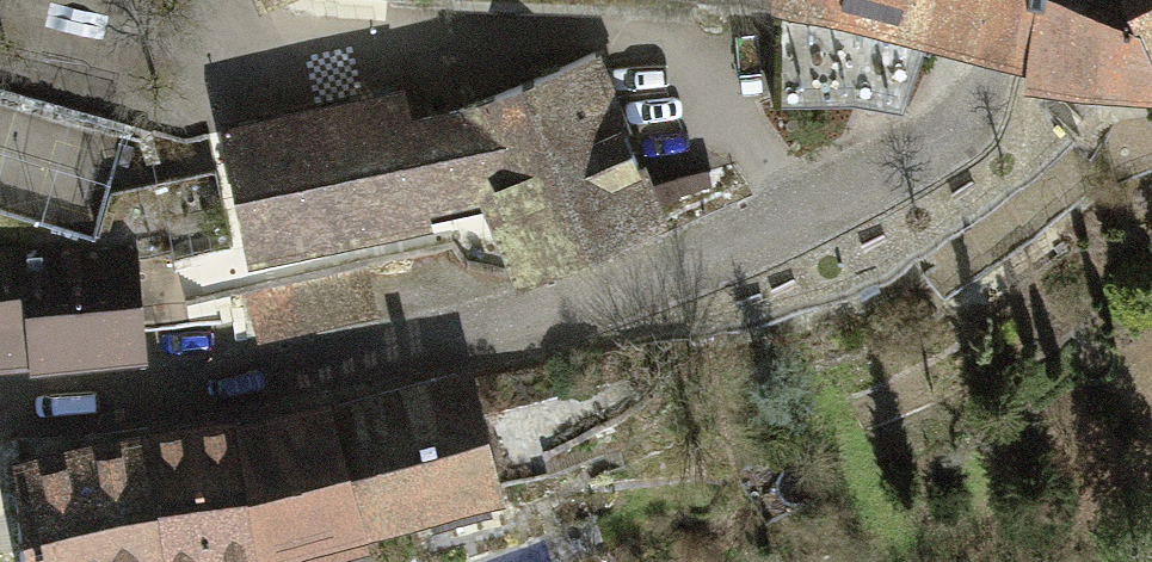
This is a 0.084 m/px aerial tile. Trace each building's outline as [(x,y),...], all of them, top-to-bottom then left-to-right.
[(260,15),(290,0),(254,0),(260,15)] [(773,9),(779,10),(927,52),(998,69),(1033,78),(1031,97),(1151,105),(1151,35),(1151,34),(1146,33),(1130,0),(773,0),(773,9)] [(1146,33),(1151,34),(1151,35),(1151,0),(1130,0),(1146,33)] [(779,10),(783,109),(857,105),(906,115),(927,52),(779,10)] [(520,294),(675,234),(603,54),(458,111),(482,206),(520,294)] [(221,129),(250,271),(434,232),(431,217),(414,123),(407,91),(221,129)] [(431,217),(482,206),(458,111),(414,123),(431,217)] [(1138,145),(1142,179),(1151,178),(1151,144),(1138,145)] [(0,245),(0,374),(29,371),(24,308),(31,307),(26,246),(0,245)] [(149,367),(138,249),(26,246),(31,307),(24,308),(29,371),(30,377),(149,367)] [(371,266),(244,293),(258,344),(381,317),(371,266)] [(509,506),(473,369),(332,407),(370,543),(509,506)] [(259,561),(296,561),(304,560),(305,561),(348,561),(372,556),(368,544),(370,543),(332,407),(331,403),(235,427),(259,561)] [(235,427),(234,423),(149,435),(165,561),(259,561),(235,427)] [(12,464),(21,561),(165,561),(149,435),(12,464)]
